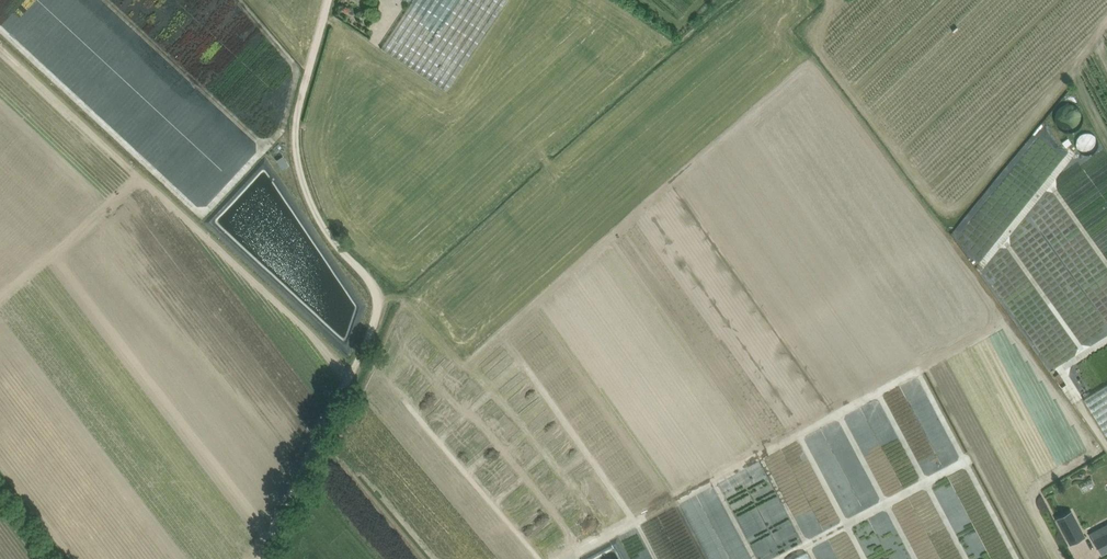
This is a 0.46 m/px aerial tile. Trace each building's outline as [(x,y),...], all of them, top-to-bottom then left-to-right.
[(447,89),(506,0),(411,0),(414,1),(383,47),(447,89)] [(289,165),(283,156),(276,160),(283,169),(289,165)] [(1084,399),(1106,436),(1106,385),(1084,399)] [(1072,513),(1058,520),(1071,545),(1085,537),(1072,513)] [(1106,551),(1106,525),(1091,533),(1102,554),(1106,551)]
